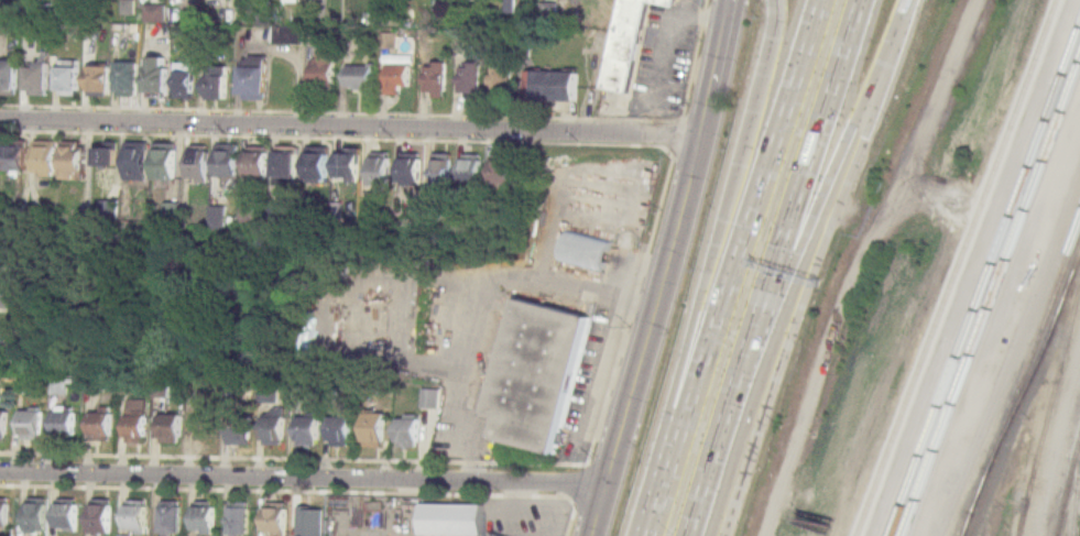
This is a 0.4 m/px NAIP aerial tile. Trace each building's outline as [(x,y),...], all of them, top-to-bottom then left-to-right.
[(600,87),(628,92),(646,0),(616,0),(600,87)] [(335,51),(312,51),(312,88),(335,88),(335,51)] [(166,96),(166,57),(145,57),(145,96),(166,96)] [(17,94),(17,61),(0,61),(0,94),(17,94)] [(174,98),(193,98),(193,61),(174,61),(174,98)] [(47,90),(47,62),(35,62),(35,66),(25,66),(25,90),(47,90)] [(425,96),(445,96),(445,62),(425,62),(425,96)] [(114,94),(137,94),(137,63),(114,63),(114,94)] [(512,63),(491,63),(491,94),(512,94),(512,63)] [(346,88),(373,88),(373,64),(346,64),(346,88)] [(77,65),(56,65),(56,95),(77,95),(77,65)] [(108,94),(108,65),(86,65),(86,94),(108,94)] [(205,99),(226,99),(226,65),(205,65),(205,99)] [(239,99),(265,99),(265,65),(239,65),(239,99)] [(385,89),(411,89),(411,65),(385,65),(385,89)] [(458,92),(479,92),(479,65),(458,65),(458,92)] [(577,100),(577,70),(524,70),(524,100),(577,100)] [(33,140),(33,174),(55,174),(55,140),(33,140)] [(61,179),(80,179),(80,142),(62,141),(61,179)] [(146,142),(124,142),(124,181),(146,181),(146,142)] [(153,143),(153,179),(174,179),(174,143),(153,143)] [(23,145),(1,145),(1,171),(23,171),(23,145)] [(216,176),(239,176),(239,147),(216,147),(216,176)] [(113,149),(92,149),(92,168),(113,168),(113,149)] [(207,182),(207,149),(188,149),(188,182),(207,182)] [(331,150),(309,150),(309,182),(331,182),(331,150)] [(276,179),(301,179),(301,151),(276,151),(276,179)] [(361,179),(361,151),(339,151),(339,179),(361,179)] [(248,176),(270,176),(270,152),(248,152),(248,176)] [(452,154),(436,154),(436,186),(452,186),(452,154)] [(372,186),(381,186),(381,194),(392,194),(392,156),(372,156),(372,186)] [(484,157),(462,157),(462,184),(484,184),(484,157)] [(423,158),(401,158),(401,184),(423,184),(423,158)] [(492,184),(515,184),(515,160),(492,160),(492,184)] [(228,206),(210,206),(210,230),(228,230),(228,206)] [(558,262),(603,270),(610,239),(564,230),(558,262)] [(515,299),(490,416),(501,418),(495,440),(560,455),(590,315),(515,299)] [(422,392),(422,407),(437,407),(437,392),(422,392)] [(124,441),(144,441),(144,398),(124,398),(124,441)] [(89,440),(111,440),(111,407),(89,407),(89,440)] [(41,438),(41,411),(18,411),(18,438),(41,438)] [(74,411),(51,411),(51,436),(74,436),(74,411)] [(274,411),(274,414),(262,414),(262,442),(283,442),(283,411),(274,411)] [(181,441),(181,413),(159,413),(159,441),(181,441)] [(384,413),(362,413),(362,441),(384,441),(384,413)] [(214,414),(192,414),(192,441),(214,441),(214,414)] [(317,444),(317,414),(296,414),(296,444),(317,444)] [(328,416),(328,444),(349,444),(349,416),(328,416)] [(397,417),(397,446),(418,446),(418,417),(397,417)] [(250,444),(250,425),(228,425),(228,444),(250,444)] [(26,529),(46,529),(46,497),(26,497),(26,529)] [(160,533),(181,533),(181,499),(160,499),(160,533)] [(77,528),(77,500),(56,500),(56,528),(77,528)] [(10,501),(0,501),(0,524),(10,524),(10,501)] [(91,532),(111,532),(111,502),(91,502),(91,532)] [(126,532),(146,532),(146,502),(126,502),(126,532)] [(216,529),(216,502),(194,502),(194,529),(216,529)] [(421,534),(483,534),(483,502),(421,502),(421,534)] [(288,532),(288,503),(265,503),(265,532),(288,532)] [(229,535),(250,535),(250,504),(229,504),(229,535)] [(318,532),(318,505),(297,505),(297,532),(318,532)]
